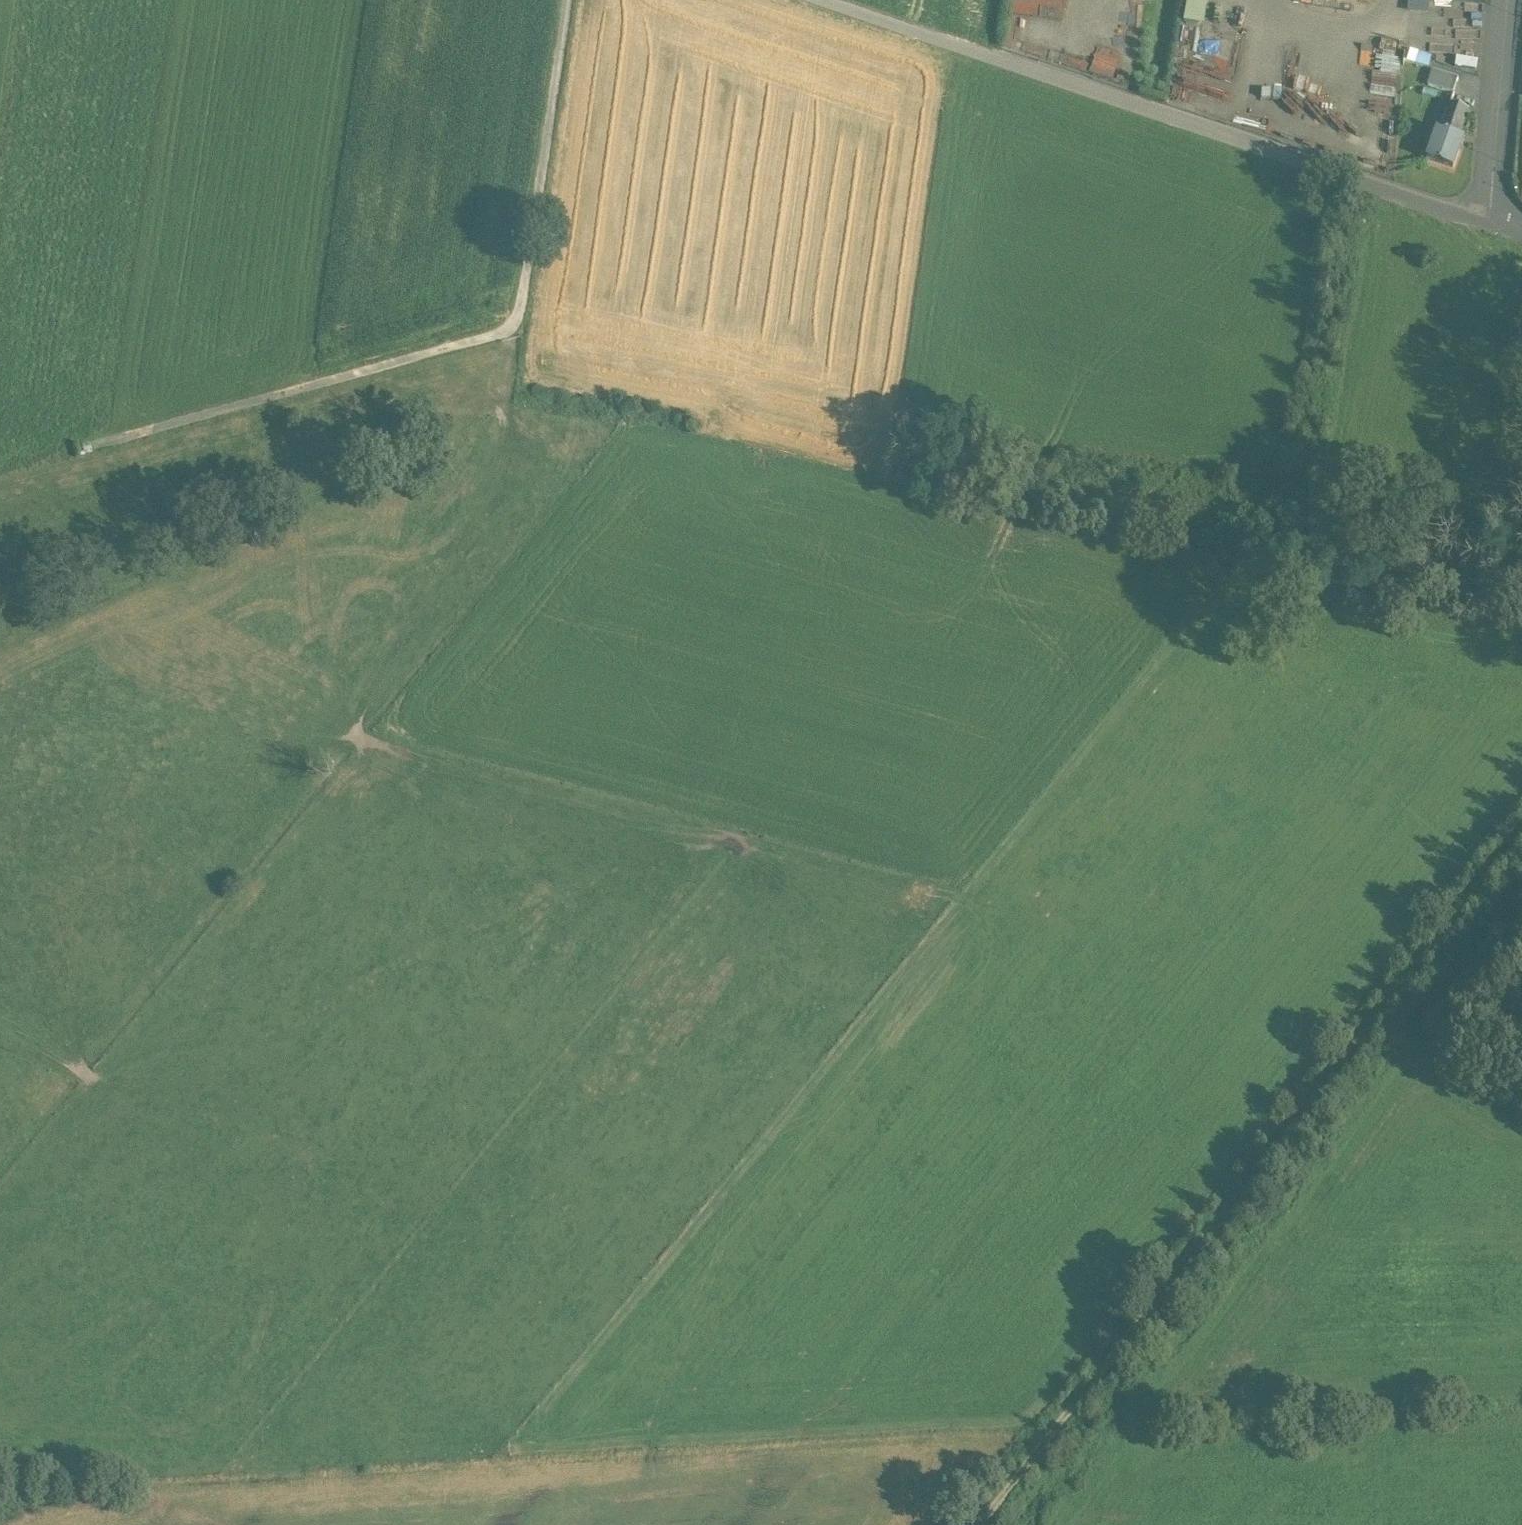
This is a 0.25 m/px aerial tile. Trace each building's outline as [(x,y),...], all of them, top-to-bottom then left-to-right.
[(1211,3),(1196,0),(1190,0),(1185,29),(1205,32),(1211,3)] [(1458,85),(1432,77),(1427,92),(1453,100),(1458,85)] [(1468,117),(1449,111),(1440,138),(1459,145),(1468,117)] [(1440,138),(1437,137),(1427,166),(1453,175),(1463,146),(1459,145),(1440,138)]
